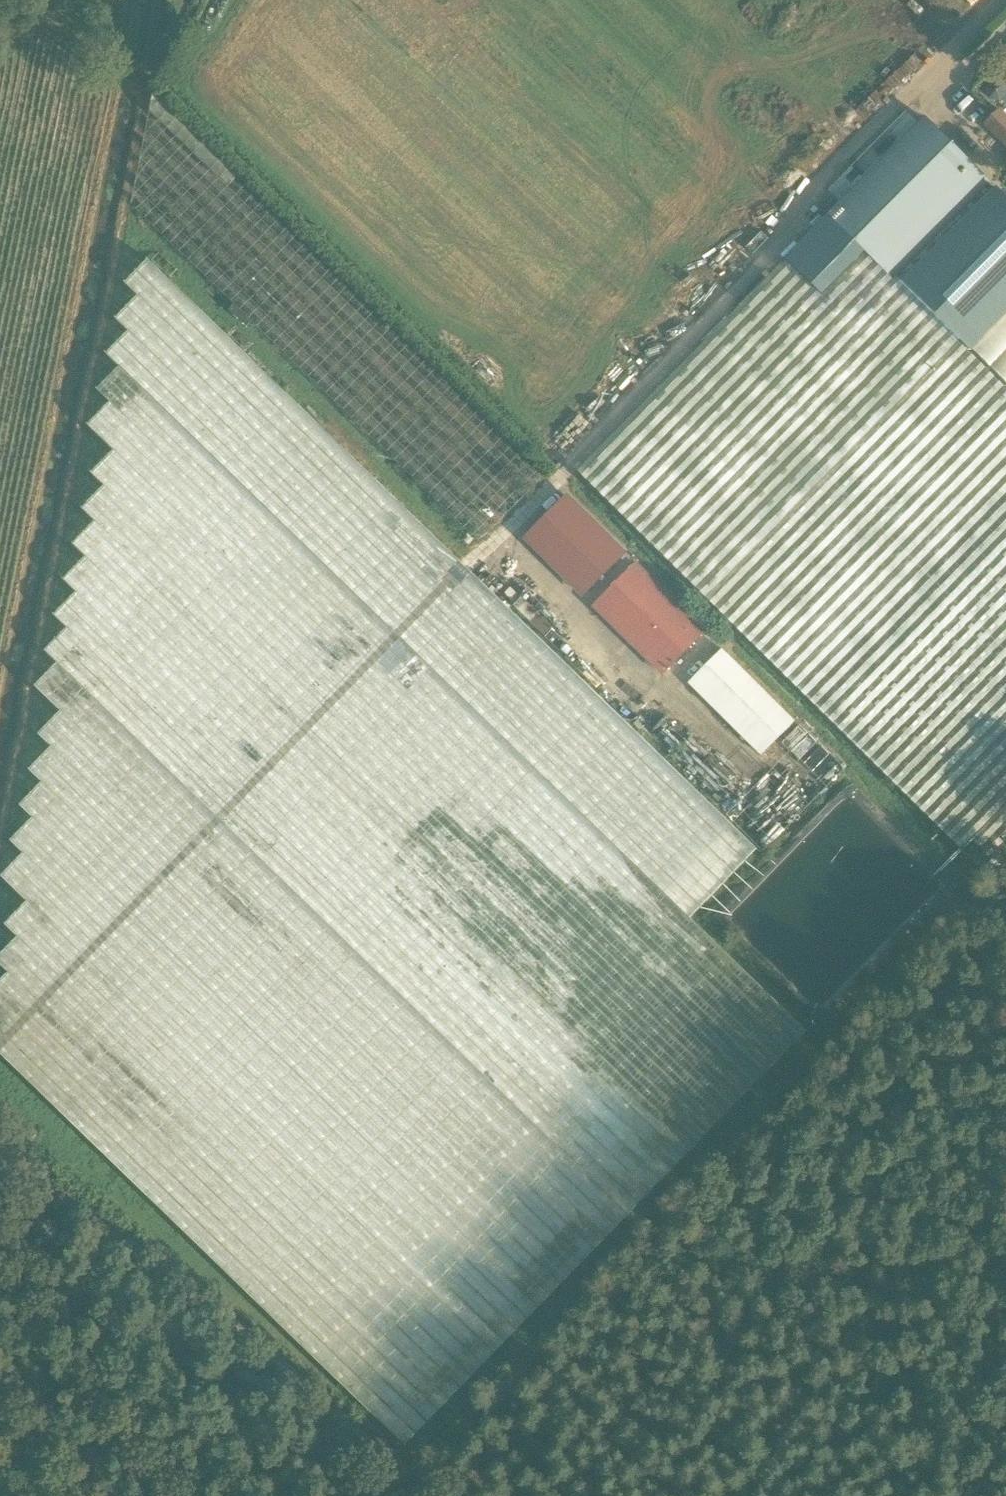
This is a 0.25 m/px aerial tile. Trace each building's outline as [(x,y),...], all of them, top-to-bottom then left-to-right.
[(145,108),(244,204),(254,193),(155,97),(145,108)] [(1000,105),(982,122),(1005,148),(1005,112),(1000,105)] [(893,280),(989,183),(923,118),(828,215),(831,218),(893,280)] [(576,475),(702,600),(706,596),(961,849),(978,868),(1005,840),(1005,387),(959,341),(1005,293),(1005,200),(989,183),(893,280),(831,218),(576,475)] [(240,246),(282,324),(323,302),(339,306),(339,309),(356,341),(362,337),(369,308),(355,304),(357,297),(344,304),(338,294),(354,298),(341,275),(338,288),(308,281),(309,274),(303,262),(292,259),(294,251),(284,249),(286,241),(269,237),(280,230),(264,226),(263,232),(249,240),(233,236),(239,246),(240,246)] [(79,1130),(405,1446),(807,1031),(691,919),(757,850),(148,260),(125,284),(138,296),(116,319),(129,332),(106,355),(119,367),(98,390),(110,402),(88,426),(114,451),(92,474),(105,486),(82,509),(95,522),(73,545),(86,558),(63,581),(76,593),(54,616),(67,628),(45,651),(57,663),(35,687),(61,712),(39,735),(52,747),(29,770),(42,783),(20,806),(33,818),(11,841),(24,854),(2,877),(28,902),(5,925),(18,937),(0,956),(0,965),(8,973),(0,982),(0,1054),(79,1130)] [(973,350),(1005,382),(1005,317),(973,350)] [(526,538),(583,595),(625,553),(567,496),(526,538)] [(636,562),(592,607),(662,676),(706,631),(636,562)] [(521,595),(513,604),(545,634),(553,626),(521,595)] [(610,667),(640,696),(658,677),(627,648),(610,667)] [(689,683),(761,755),(794,722),(722,650),(689,683)]
